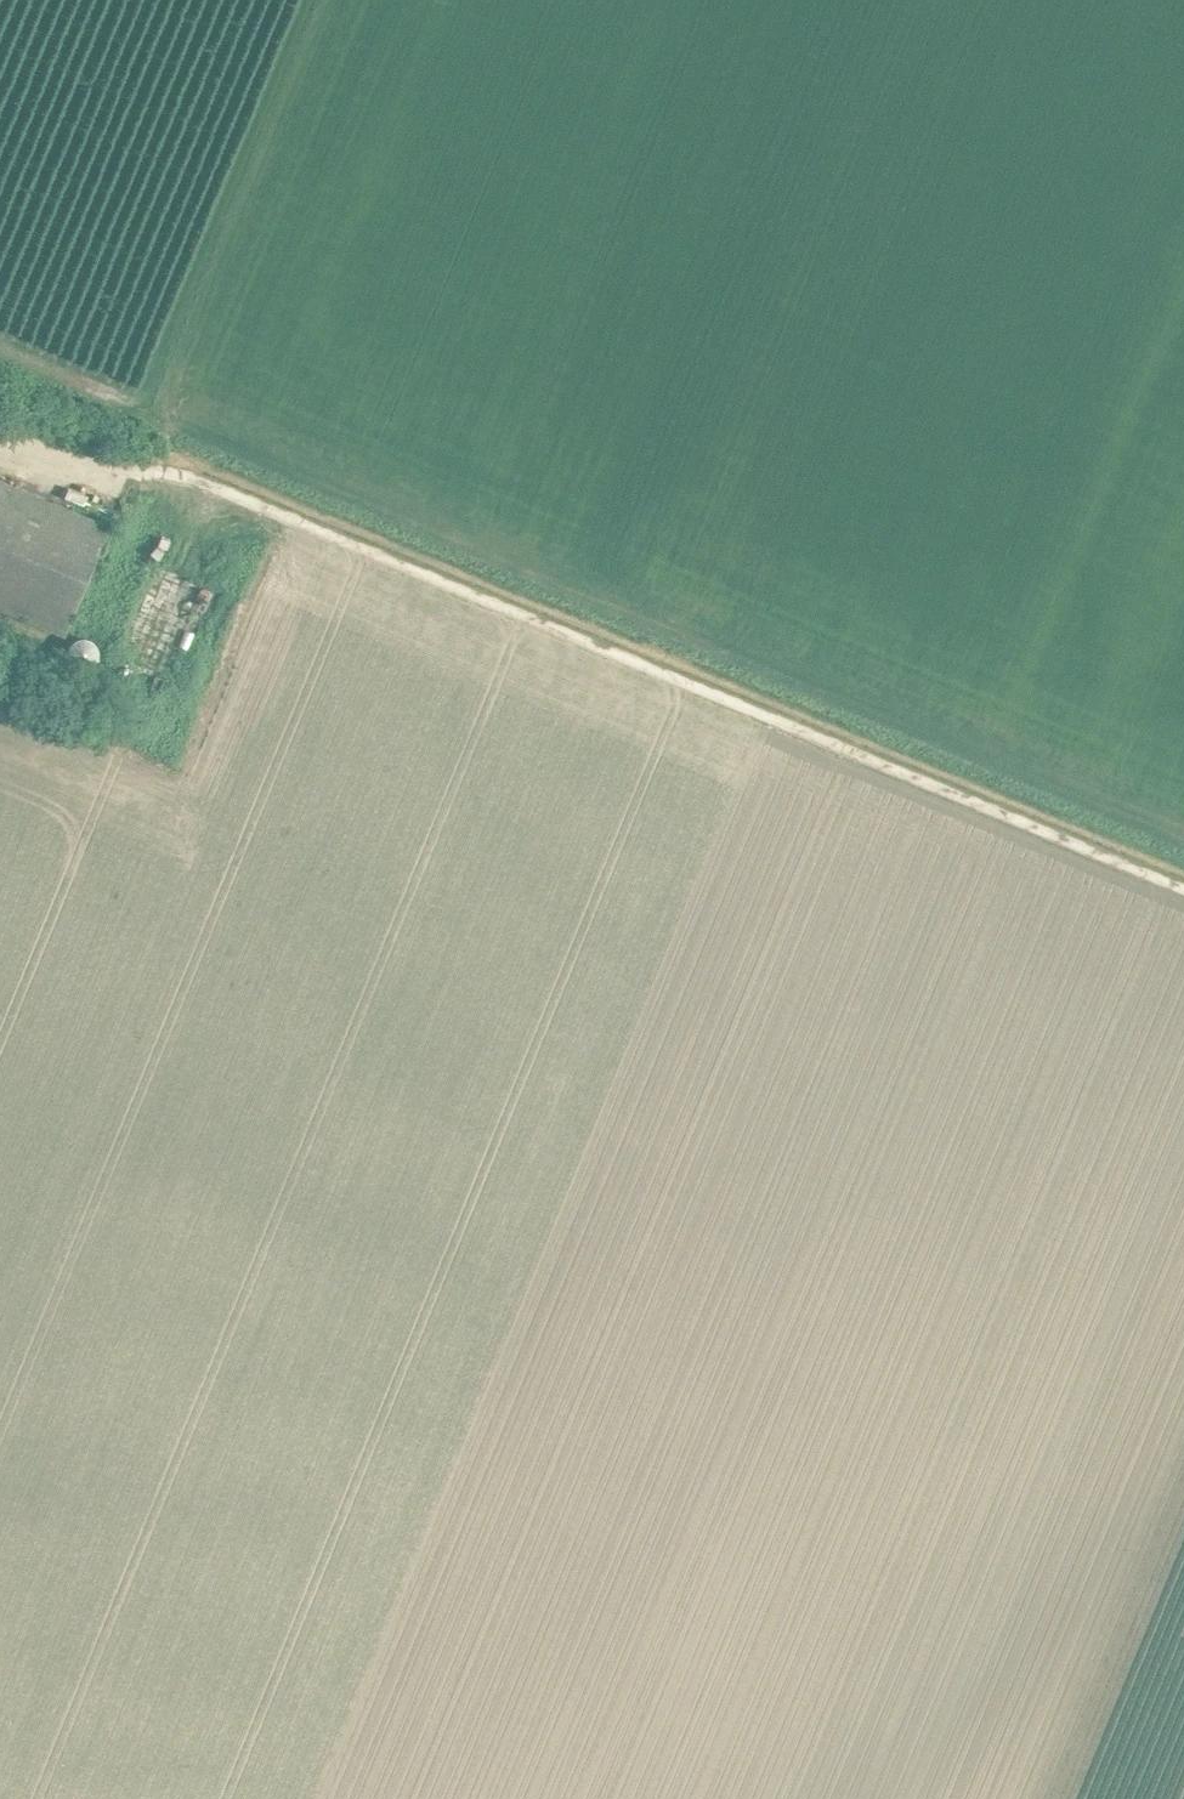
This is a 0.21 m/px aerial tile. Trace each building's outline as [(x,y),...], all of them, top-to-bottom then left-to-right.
[(107,526),(0,482),(0,611),(62,637),(107,526)] [(98,655),(98,654),(98,653),(97,651),(97,650),(96,648),(95,645),(93,643),(91,641),(88,640),(86,639),(82,638),(79,638),(76,639),(73,641),(71,642),(70,643),(69,645),(67,647),(66,649),(66,650),(66,652),(66,654),(66,657),(66,658),(67,660),(68,662),(69,663),(70,665),(72,667),(75,669),(78,670),(81,670),(83,670),(85,670),(88,669),(90,668),(93,666),(95,663),(96,660),(97,659),(97,657),(98,655)]
